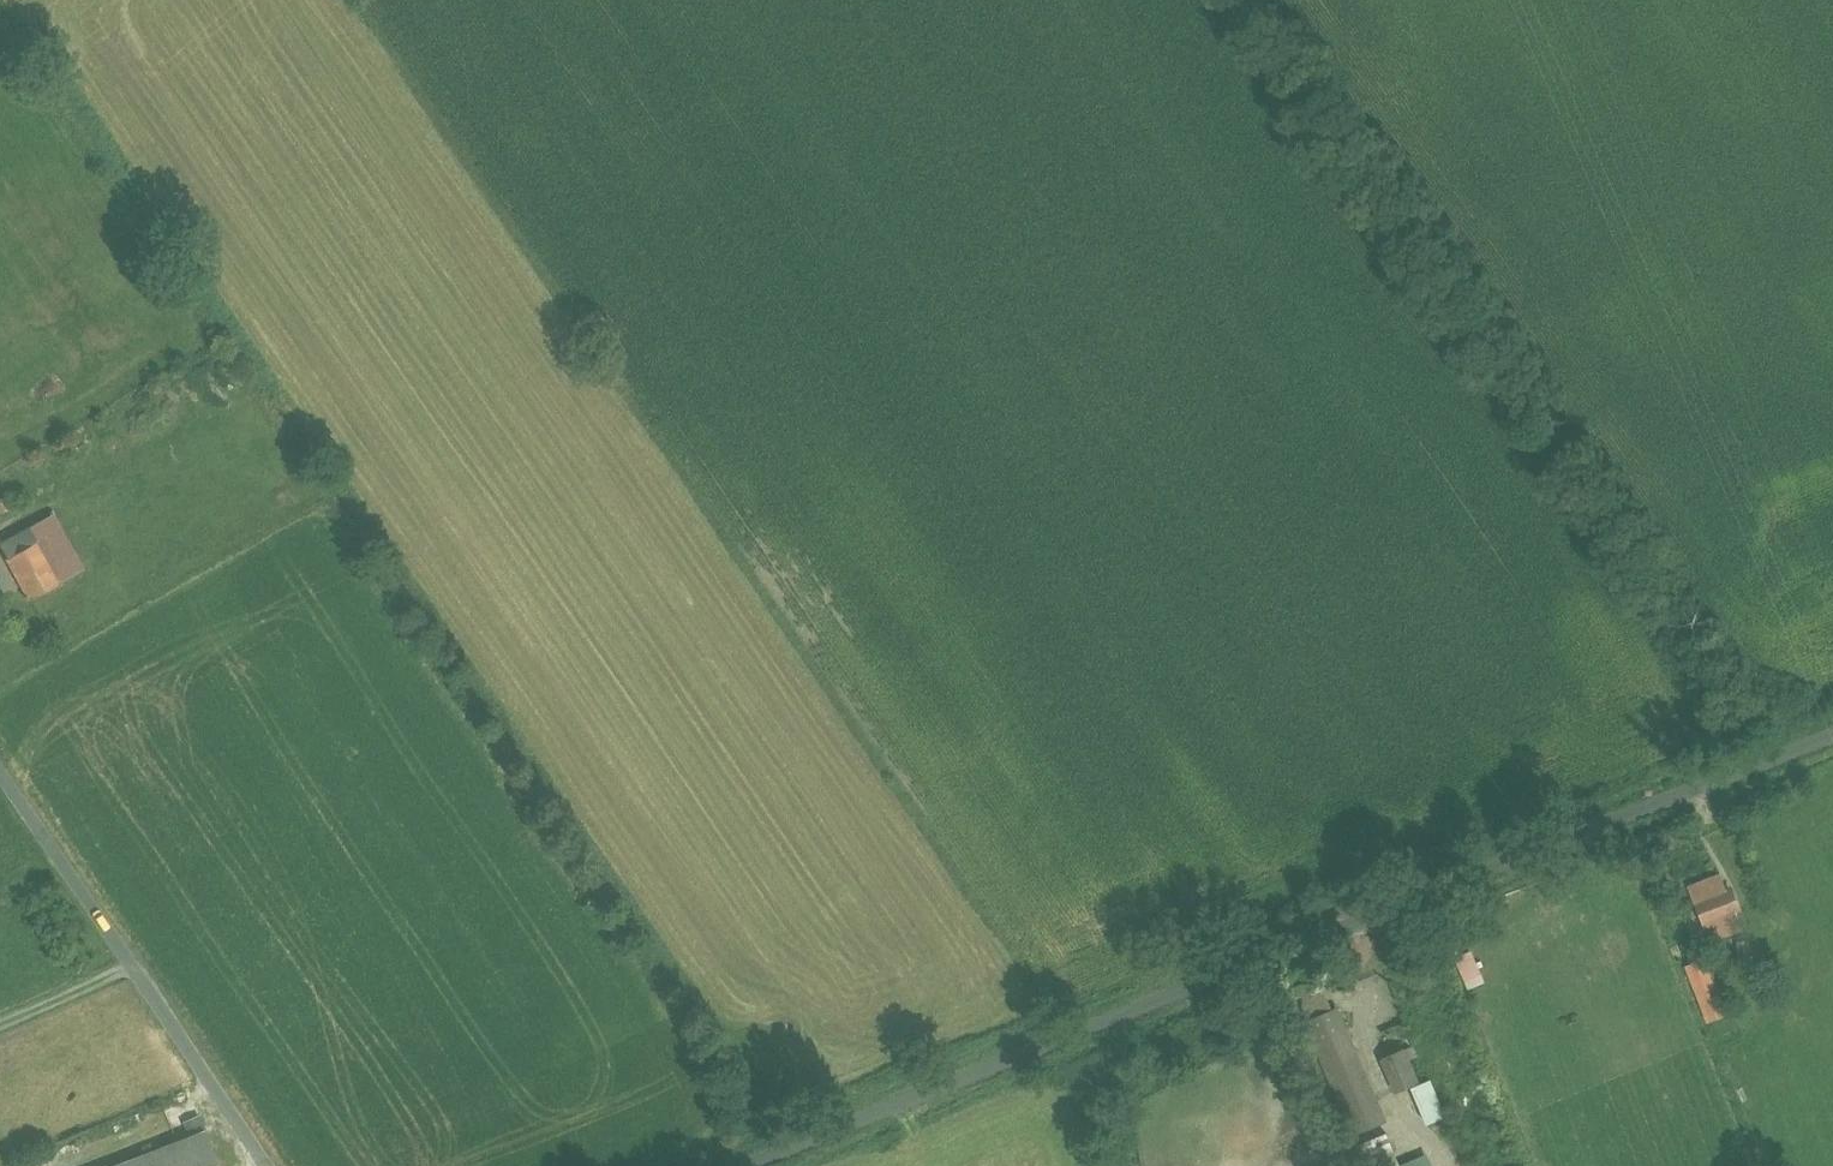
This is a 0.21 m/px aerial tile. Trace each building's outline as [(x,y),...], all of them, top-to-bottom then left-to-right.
[(41,501),(13,516),(43,574),(71,559),(41,501)] [(0,540),(0,581),(6,594),(37,580),(15,533),(0,540)] [(1724,880),(1690,891),(1703,928),(1736,917),(1724,880)] [(1750,945),(1738,947),(1740,957),(1752,955),(1750,945)] [(1293,993),(1307,1028),(1333,1018),(1319,983),(1293,993)] [(1333,1018),(1307,1028),(1352,1137),(1384,1124),(1339,1015),(1333,1018)] [(1406,1055),(1382,1065),(1395,1096),(1419,1085),(1406,1055)] [(121,1165),(220,1165),(207,1132),(121,1165)]
